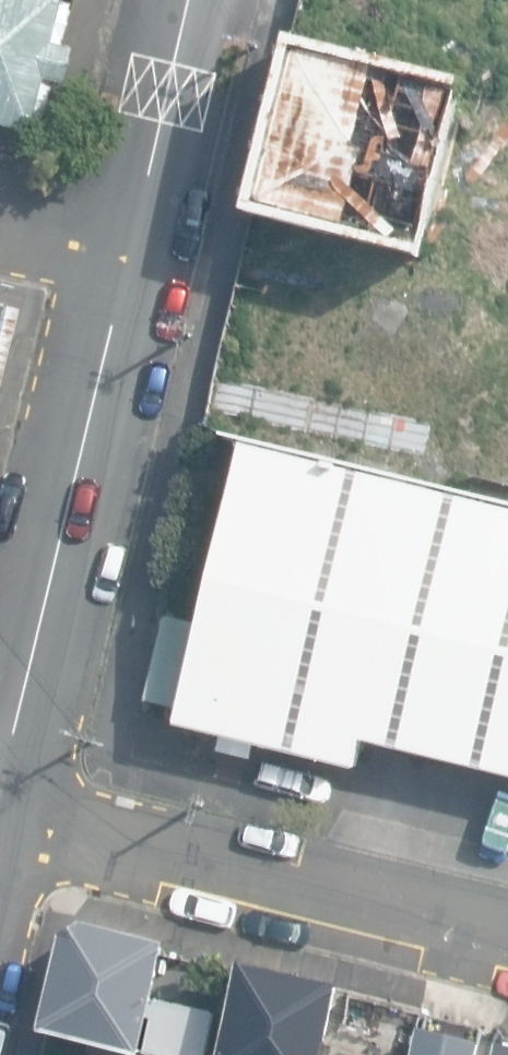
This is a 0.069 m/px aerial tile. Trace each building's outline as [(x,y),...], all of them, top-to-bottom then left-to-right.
[(22,121),(34,75),(48,79),(57,36),(42,34),(48,0),(0,0),(0,116),(22,121)] [(420,266),(463,86),(298,47),(255,227),(420,266)] [(246,453),(178,733),(365,778),(372,748),(507,781),(507,516),(246,453)] [(79,922),(55,1029),(171,1054),(205,1054),(214,1011),(158,999),(170,943),(79,922)] [(245,961),(222,1054),(327,1054),(344,984),(245,961)] [(423,1026),(416,1054),(476,1054),(480,1040),(423,1026)]
